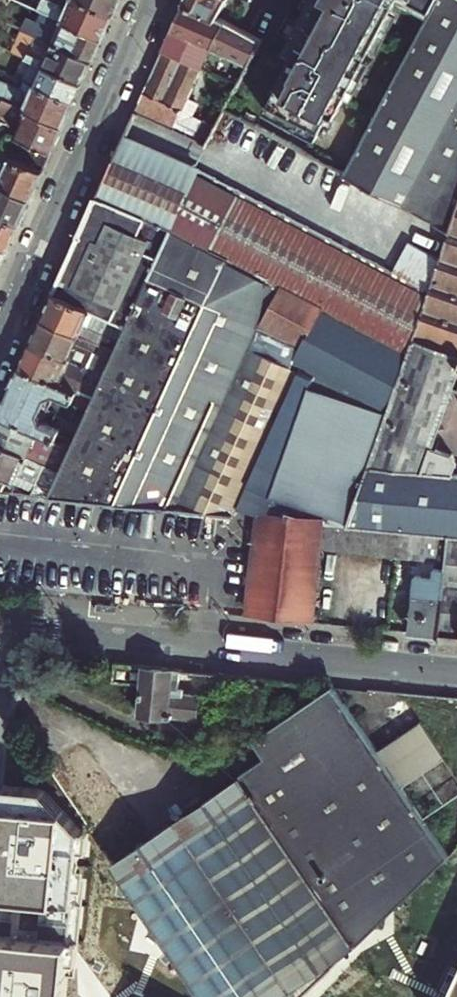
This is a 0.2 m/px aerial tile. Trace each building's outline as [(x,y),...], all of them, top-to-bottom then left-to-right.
[(8,0),(0,0),(0,12),(8,0)] [(39,11),(42,4),(36,1),(37,0),(27,0),(25,5),(39,11)] [(114,15),(78,0),(37,0),(36,1),(42,4),(39,11),(45,13),(66,22),(104,38),(109,26),(114,15)] [(114,15),(119,4),(121,0),(78,0),(114,15)] [(186,2),(220,18),(229,0),(187,0),(186,2)] [(310,4),(304,18),(298,33),(291,49),(300,53),(271,111),(327,140),(331,132),(338,117),(342,111),(347,114),(357,95),(368,74),(384,44),(392,29),(394,25),(402,10),(407,0),(312,0),(310,4)] [(450,231),(456,209),(456,0),(440,0),(433,13),(346,176),(450,231)] [(433,13),(440,0),(409,0),(433,13)] [(212,47),(248,64),(263,37),(241,27),(220,18),(186,2),(181,14),(174,29),(212,47)] [(409,14),(402,10),(394,25),(401,28),(409,14)] [(45,13),(39,24),(62,34),(66,22),(45,13)] [(298,33),(304,18),(298,14),(291,30),(298,33)] [(101,45),(104,38),(66,22),(62,34),(39,24),(29,20),(24,31),(94,61),(101,45)] [(170,38),(165,49),(204,66),(212,47),(174,29),(170,38)] [(398,32),(392,29),(384,44),(391,47),(398,32)] [(90,70),(94,61),(24,31),(22,30),(12,53),(31,60),(84,83),(90,70)] [(140,104),(137,112),(209,141),(216,128),(201,121),(199,130),(178,122),(188,99),(204,66),(165,49),(151,80),(140,104)] [(25,80),(75,102),(79,93),(84,83),(31,60),(23,79),(25,80)] [(374,78),(368,74),(357,95),(363,99),(374,78)] [(64,126),(70,114),(75,102),(25,80),(21,90),(0,81),(0,99),(64,126)] [(0,99),(0,108),(1,108),(7,110),(4,115),(23,123),(17,137),(20,138),(14,153),(47,166),(56,145),(64,126),(0,99)] [(201,105),(188,99),(178,122),(199,130),(201,121),(195,118),(201,105)] [(345,121),(338,117),(331,132),(338,136),(345,121)] [(281,287),(324,309),(407,352),(411,341),(428,292),(393,274),(195,170),(194,171),(124,141),(119,152),(99,197),(172,230),(281,287)] [(44,172),(0,153),(0,185),(32,199),(37,187),(44,172)] [(0,185),(0,215),(21,224),(27,211),(32,199),(0,185)] [(55,293),(128,326),(172,230),(99,197),(93,209),(74,251),(55,293)] [(450,231),(440,257),(428,292),(411,341),(456,356),(456,209),(450,231)] [(9,249),(15,238),(21,224),(0,215),(0,245),(9,249)] [(51,497),(178,511),(231,391),(263,322),(264,321),(281,287),(172,230),(128,326),(122,342),(117,352),(106,376),(100,390),(95,400),(90,411),(73,449),(62,473),(51,497)] [(393,274),(428,292),(440,257),(410,241),(393,274)] [(9,249),(0,245),(0,271),(9,249)] [(324,309),(281,287),(264,321),(263,322),(231,391),(178,511),(235,517),(241,505),(300,373),(291,369),(305,344),(324,309)] [(122,342),(128,326),(55,293),(49,307),(44,318),(81,335),(85,327),(105,336),(106,334),(122,342)] [(305,344),(291,369),(300,373),(241,505),(259,514),(325,525),(342,526),(346,527),(386,412),(407,352),(324,309),(305,344)] [(38,332),(33,343),(73,361),(90,368),(106,376),(117,352),(81,335),(44,318),(38,332)] [(456,638),(456,476),(453,476),(456,466),(450,455),(430,447),(456,369),(456,356),(411,341),(407,352),(386,412),(346,527),(356,528),(370,529),(385,530),(399,531),(414,533),(450,536),(448,562),(447,568),(440,636),(453,637),(456,638)] [(73,361),(33,343),(28,354),(22,367),(76,391),(95,400),(100,390),(83,382),(67,375),(73,361)] [(90,368),(73,361),(67,375),(83,382),(90,368)] [(57,396),(71,402),(76,391),(22,367),(14,385),(5,405),(0,415),(54,440),(60,426),(47,420),(57,396)] [(0,415),(0,416),(0,445),(62,473),(73,449),(54,440),(0,415)] [(10,493),(15,480),(42,491),(40,496),(51,497),(62,473),(0,445),(0,492),(10,493)] [(322,550),(325,525),(259,514),(248,616),(281,620),(315,623),(322,550)] [(413,542),(414,533),(399,531),(385,530),(370,529),(356,528),(346,527),(342,526),(325,525),(322,550),(339,551),(354,553),(368,554),(383,556),(397,557),(412,558),(413,542)] [(450,536),(414,533),(413,542),(412,558),(437,561),(448,562),(450,536)] [(417,575),(411,633),(427,635),(440,636),(447,568),(437,567),(436,577),(417,575)] [(162,669),(115,664),(113,682),(144,685),(140,713),(195,717),(198,694),(179,692),(182,671),(162,669)] [(267,679),(210,673),(207,687),(264,693),(267,679)] [(429,874),(451,852),(427,818),(456,797),(456,773),(422,722),(381,749),(338,686),(330,685),(245,745),(257,763),(140,842),(78,749),(48,769),(64,791),(86,824),(205,996),(302,996),(357,944),(429,874)] [(5,786),(0,838),(0,996),(64,996),(65,972),(74,974),(82,878),(72,877),(74,849),(84,849),(85,832),(45,790),(5,786)] [(446,996),(456,996),(456,975),(446,996)]
